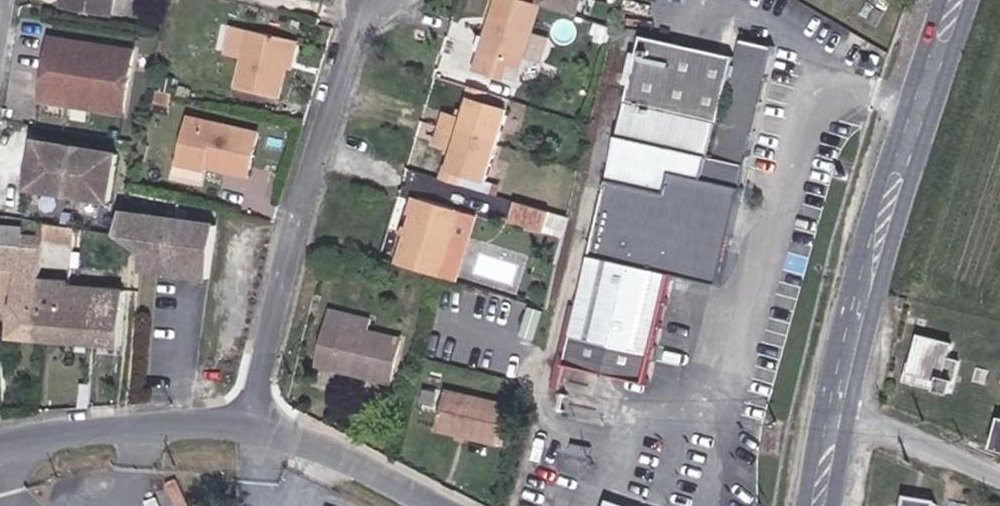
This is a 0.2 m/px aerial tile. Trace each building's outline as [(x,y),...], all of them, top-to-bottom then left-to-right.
[(111,0),(64,0),(62,8),(108,15),(111,0)] [(538,4),(525,0),(498,0),(476,71),(504,79),(508,63),(521,67),(540,5),(538,4)] [(576,16),(581,0),(540,0),(538,4),(540,5),(576,16)] [(229,54),(246,59),(238,87),(280,96),(293,41),(236,27),(229,54)] [(733,58),(640,36),(636,53),(631,52),(624,83),(629,84),(577,308),(579,308),(567,364),(648,383),(673,273),(720,284),(774,48),(741,40),(714,155),(710,154),(733,58)] [(139,52),(56,37),(45,101),(127,116),(139,52)] [(488,182),(512,101),(472,89),(464,117),(447,111),(438,143),(454,148),(447,169),(488,182)] [(172,107),(175,93),(159,90),(157,104),(172,107)] [(249,173),(258,135),(190,120),(181,158),(249,173)] [(119,155),(85,149),(83,160),(67,157),(69,146),(38,140),(29,189),(110,203),(119,155)] [(83,160),(85,149),(69,146),(67,157),(83,160)] [(444,178),(486,190),(488,182),(447,169),(444,178)] [(398,263),(440,276),(459,210),(418,197),(398,263)] [(509,220),(544,230),(549,210),(516,201),(509,220)] [(474,215),(459,210),(440,276),(456,280),(474,215)] [(549,210),(544,230),(553,232),(559,213),(549,210)] [(142,271),(214,279),(219,225),(125,213),(120,234),(143,254),(142,271)] [(0,219),(0,235),(4,235),(4,243),(43,245),(43,240),(45,223),(0,219)] [(75,225),(45,223),(43,240),(74,242),(75,225)] [(45,338),(47,306),(36,304),(37,277),(40,278),(43,245),(4,243),(4,235),(0,235),(0,267),(5,268),(16,268),(14,311),(12,336),(45,338)] [(2,310),(14,311),(16,268),(5,268),(2,310)] [(45,338),(91,342),(92,313),(68,310),(70,285),(71,281),(40,278),(37,277),(36,304),(47,306),(45,338)] [(92,313),(91,342),(119,344),(124,290),(70,285),(68,310),(92,313)] [(570,306),(558,363),(567,364),(579,308),(577,308),(570,306)] [(368,330),(370,319),(332,310),(319,365),(391,381),(400,337),(368,330)] [(952,392),(960,361),(949,358),(953,344),(920,336),(913,365),(910,364),(906,381),(952,392)] [(567,364),(558,363),(552,387),(561,389),(567,364)] [(986,385),(989,391),(995,397),(999,398),(999,365),(994,367),(990,371),(977,367),(972,381),(986,385)] [(499,444),(507,405),(446,390),(437,428),(499,444)] [(948,496),(959,500),(963,490),(952,485),(948,496)]
